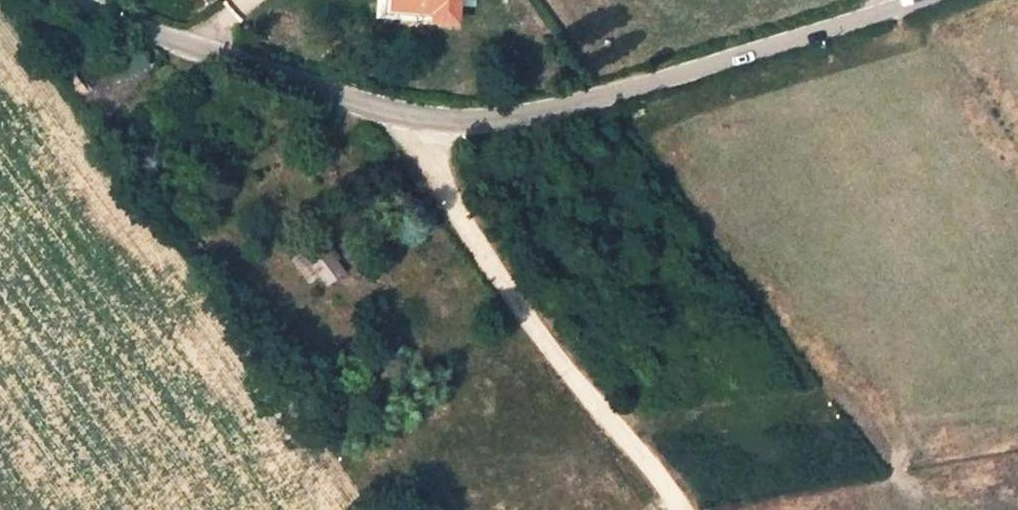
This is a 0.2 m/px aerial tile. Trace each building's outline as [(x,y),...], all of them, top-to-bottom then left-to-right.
[(394,10),(432,13),(431,24),(454,25),(455,0),(394,0),(394,10)] [(299,253),(328,293),(347,277),(318,240),(299,253)]
